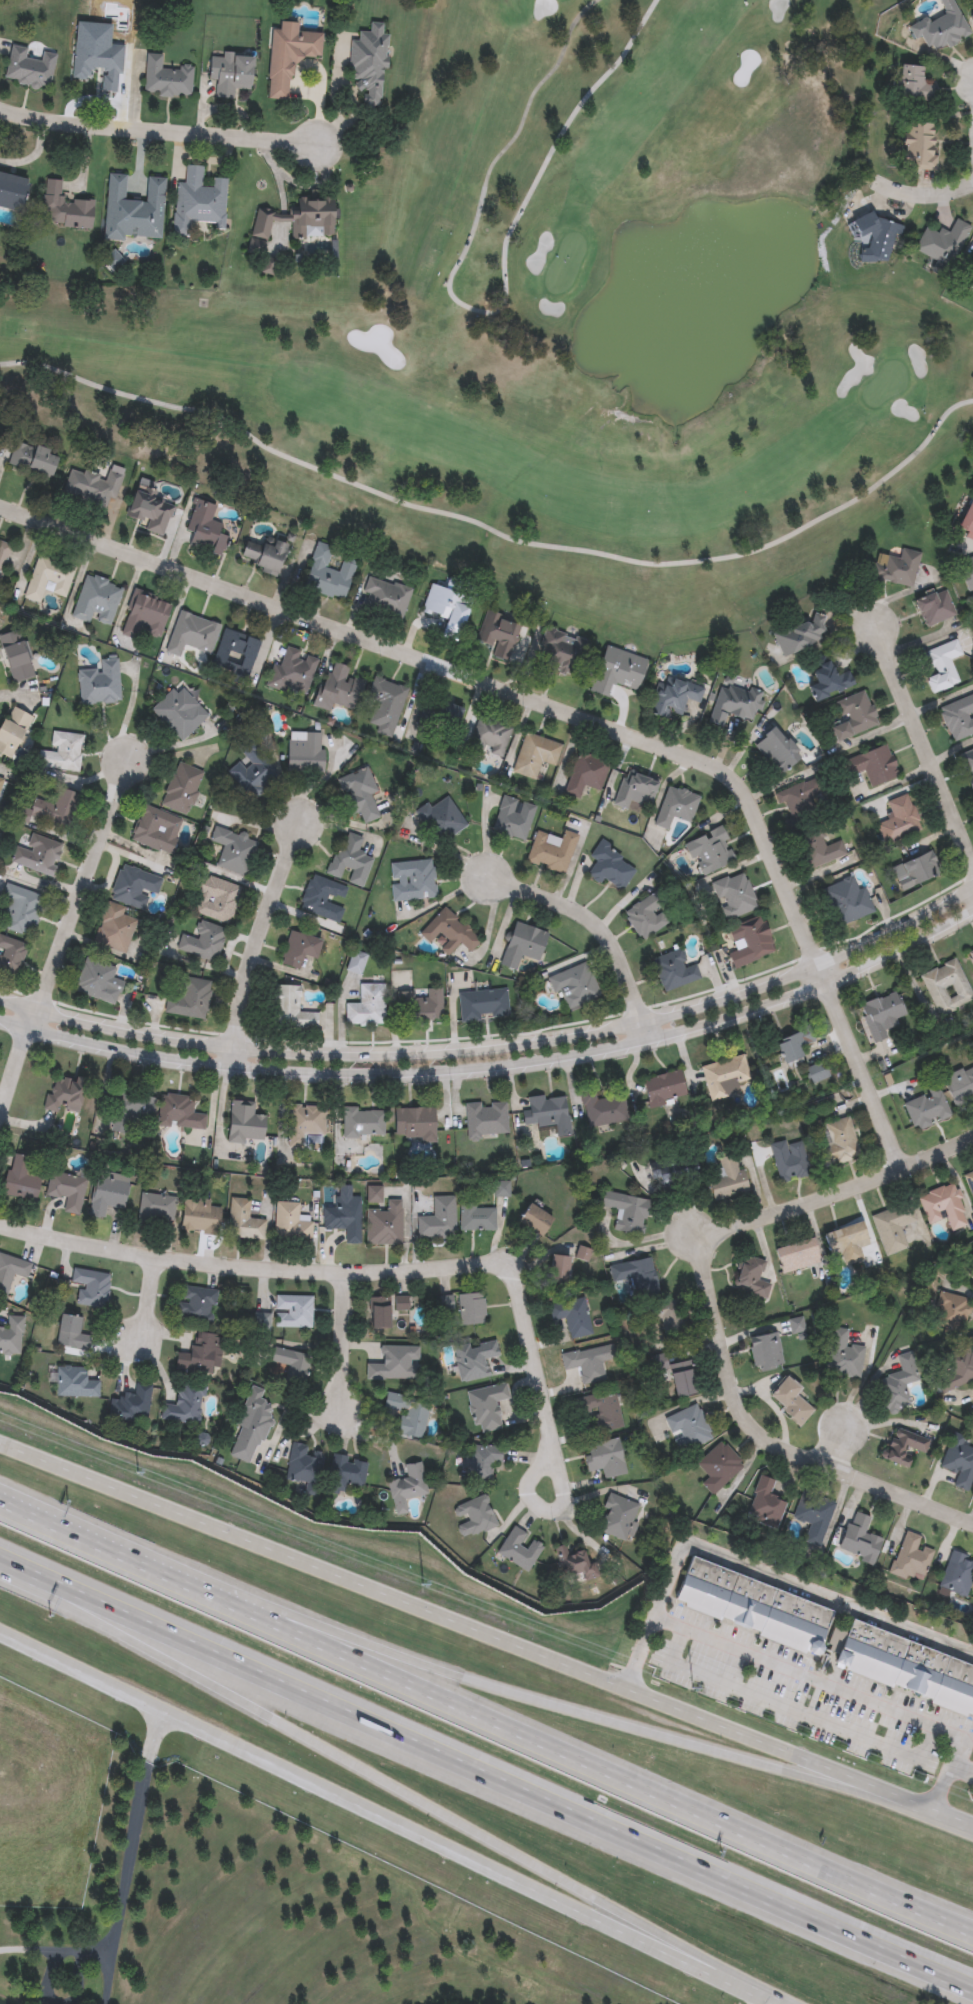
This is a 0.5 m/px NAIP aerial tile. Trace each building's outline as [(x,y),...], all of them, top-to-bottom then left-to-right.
[(945,16),(938,0),(952,0),(969,37),(928,55),(916,29),(945,16)] [(267,101),(270,32),(278,32),(279,23),(297,24),(297,34),(321,35),(320,59),(292,58),(290,102),(267,101)] [(388,36),(386,70),(381,70),(379,105),(363,104),(365,82),(349,81),(352,42),(357,43),(358,33),(369,34),(369,23),(382,24),(381,35),(388,36)] [(122,45),(119,93),(102,93),(103,71),(92,70),(92,80),(73,79),(74,43),(122,45)] [(4,82),(10,46),(55,54),(50,90),(4,82)] [(191,97),(144,96),(146,55),(162,55),(161,68),(192,69),(191,97)] [(216,82),(208,81),(210,56),(252,60),(249,92),(234,90),(233,101),(214,99),(216,82)] [(923,85),(933,86),(933,105),(896,104),(897,66),(924,67),(923,85)] [(934,170),(902,170),(903,124),(935,124),(934,170)] [(226,180),(223,219),(175,216),(177,184),(184,185),(186,166),(202,167),(201,188),(212,188),(212,179),(226,180)] [(19,216),(0,211),(0,175),(27,182),(19,216)] [(160,241),(104,237),(108,175),(126,176),(124,202),(145,204),(147,178),(164,179),(160,241)] [(94,202),(92,229),(42,226),(46,181),(62,182),(61,200),(94,202)] [(253,213),(293,212),(293,203),(331,202),(332,238),(291,239),(290,225),(269,226),(269,239),(254,239),(253,213)] [(905,228),(902,238),(896,236),(885,267),(861,259),(867,240),(853,236),(860,214),(905,228)] [(951,269),(915,251),(927,228),(938,234),(940,230),(950,234),(957,220),(972,228),(951,269)] [(112,274),(102,261),(118,248),(128,261),(112,274)] [(965,281),(972,269),(972,287),(965,281)] [(50,481),(8,468),(15,443),(57,456),(50,481)] [(70,469),(113,483),(105,510),(62,496),(70,469)] [(162,536),(125,523),(137,492),(174,505),(162,536)] [(970,500),(972,501),(972,543),(954,534),(970,500)] [(226,538),(221,558),(188,549),(191,536),(184,535),(193,501),(214,506),(210,523),(221,525),(218,536),(226,538)] [(284,547),(276,576),(237,564),(246,535),(284,547)] [(10,547),(0,582),(0,544),(10,547)] [(302,591),(314,545),(331,550),(326,570),(338,573),(340,564),(353,567),(343,603),(302,591)] [(918,554),(912,589),(869,581),(874,556),(899,561),(900,551),(918,554)] [(39,557),(75,571),(63,601),(44,594),(39,607),(22,600),(39,557)] [(955,565),(972,559),(972,590),(965,593),(955,565)] [(109,630),(71,619),(84,576),(122,588),(109,630)] [(401,623),(358,611),(368,578),(410,591),(401,623)] [(463,630),(420,617),(429,586),(472,599),(463,630)] [(955,618),(923,630),(912,601),(945,589),(955,618)] [(120,637),(132,593),(169,604),(159,637),(140,632),(137,642),(120,637)] [(178,614),(219,627),(209,657),(183,648),(180,659),(165,654),(178,614)] [(507,664),(490,659),(493,646),(476,641),(484,614),(518,624),(507,664)] [(772,636),(816,617),(826,640),(782,659),(772,636)] [(259,643),(244,689),(230,684),(232,675),(210,668),(222,631),(259,643)] [(588,643),(578,680),(535,667),(545,631),(588,643)] [(12,685),(0,648),(0,638),(18,632),(33,678),(12,685)] [(959,686),(930,696),(924,679),(922,679),(915,657),(956,643),(961,659),(950,662),(959,686)] [(646,661),(636,693),(613,687),(608,700),(588,694),(602,648),(646,661)] [(265,689),(273,667),(278,669),(284,651),(317,662),(303,702),(265,689)] [(813,705),(807,690),(817,686),(808,663),(825,656),(834,677),(847,672),(854,687),(813,705)] [(78,706),(78,672),(100,671),(99,661),(118,660),(118,706),(78,706)] [(332,706),(329,714),(313,709),(329,664),(349,671),(347,677),(363,683),(353,713),(332,706)] [(664,721),(648,717),(657,678),(702,689),(698,705),(686,702),(682,716),(666,713),(664,721)] [(366,701),(372,679),(406,689),(392,738),(365,730),(373,703),(366,701)] [(727,717),(723,730),(707,725),(720,684),(762,697),(753,725),(727,717)] [(149,713),(172,691),(184,704),(189,699),(207,718),(180,744),(149,713)] [(834,744),(828,729),(842,723),(834,704),(864,693),(877,728),(834,744)] [(938,710),(972,697),(972,736),(950,744),(938,710)] [(452,735),(417,723),(426,699),(461,711),(452,735)] [(473,758),(473,723),(506,723),(506,758),(473,758)] [(800,759),(779,778),(753,748),(774,729),(800,759)] [(286,774),(286,735),(322,735),(322,775),(286,774)] [(523,735),(561,747),(553,773),(540,769),(536,782),(511,775),(523,735)] [(252,802),(226,775),(243,758),(237,752),(249,740),(281,774),(252,802)] [(898,781),(869,789),(864,773),(850,777),(845,760),(888,747),(898,781)] [(609,763),(599,794),(581,788),(578,798),(564,793),(577,753),(609,763)] [(204,775),(186,818),(159,807),(177,764),(204,775)] [(337,781),(367,771),(375,795),(370,797),(378,819),(354,828),(337,781)] [(623,774),(657,785),(650,809),(630,802),(627,813),(612,809),(623,774)] [(810,801),(816,816),(792,825),(784,805),(778,807),(773,796),(815,780),(822,796),(810,801)] [(654,828),(666,788),(698,798),(690,825),(672,819),(668,832),(654,828)] [(875,827),(891,820),(885,804),(907,795),(922,832),(884,847),(875,827)] [(524,843),(491,833),(502,798),(535,808),(524,843)] [(415,813),(426,806),(428,810),(447,799),(465,829),(435,847),(415,813)] [(129,844),(141,808),(181,820),(170,857),(129,844)] [(779,1184),(768,1144),(790,1138),(792,1147),(802,1144),(811,1175),(779,1184)] [(3,1194),(11,1154),(27,1157),(24,1174),(40,1177),(35,1201),(3,1194)] [(748,1193),(713,1201),(708,1181),(716,1179),(714,1170),(720,1168),(718,1159),(738,1154),(748,1193)] [(695,1158),(698,1179),(652,1184),(650,1164),(695,1158)] [(962,1174),(972,1170),(972,1202),(962,1174)] [(87,1178),(80,1215),(63,1212),(65,1200),(45,1196),(50,1171),(87,1178)] [(88,1216),(96,1173),(129,1180),(123,1210),(106,1207),(104,1219),(88,1216)] [(494,1198),(494,1181),(508,1181),(508,1198),(494,1198)] [(928,1225),(917,1196),(953,1182),(969,1224),(951,1231),(946,1218),(928,1225)] [(366,1202),(366,1186),(382,1186),(382,1202),(366,1202)] [(600,1209),(603,1191),(650,1198),(644,1236),(614,1231),(617,1212),(600,1209)] [(138,1219),(140,1194),(175,1196),(173,1222),(138,1219)] [(417,1216),(433,1216),(432,1197),(455,1196),(455,1236),(417,1237),(417,1216)] [(322,1230),(322,1207),(338,1207),(339,1197),(361,1197),(360,1243),(344,1242),(344,1230),(322,1230)] [(211,1200),(210,1207),(221,1208),(219,1234),(180,1232),(182,1198),(211,1200)] [(248,1218),(266,1220),(264,1240),(227,1237),(230,1198),(250,1199),(248,1218)] [(402,1200),(402,1245),(365,1245),(365,1210),(386,1210),(386,1200),(402,1200)] [(553,1217),(540,1238),(516,1222),(529,1201),(553,1217)] [(299,1203),(299,1217),(311,1218),(311,1240),(274,1240),(275,1202),(299,1203)] [(916,1222),(901,1226),(908,1248),(883,1256),(871,1215),(910,1203),(916,1222)] [(497,1208),(497,1230),(459,1230),(459,1204),(474,1204),(474,1208),(497,1208)] [(823,1233),(862,1222),(868,1247),(859,1249),(863,1260),(843,1266),(836,1242),(826,1245),(823,1233)] [(774,1248),(815,1237),(822,1264),(781,1275),(774,1248)] [(5,1297),(0,1295),(0,1253),(31,1264),(26,1280),(13,1275),(5,1297)] [(545,1281),(551,1254),(571,1258),(565,1285),(545,1281)] [(733,1291),(741,1255),(764,1260),(760,1280),(770,1282),(766,1299),(733,1291)] [(658,1294),(635,1299),(631,1279),(612,1283),(609,1266),(651,1257),(658,1294)] [(965,1273),(972,1264),(972,1281),(965,1273)] [(71,1282),(73,1268),(110,1273),(105,1309),(76,1305),(79,1283),(71,1282)] [(216,1290),(211,1324),(177,1319),(182,1286),(216,1290)] [(972,1300),(962,1332),(931,1322),(940,1290),(972,1300)] [(484,1293),(485,1324),(459,1325),(458,1294),(484,1293)] [(311,1327),(275,1327),(275,1296),(311,1296),(311,1327)] [(389,1297),(389,1329),(369,1329),(369,1297),(389,1297)] [(394,1297),(407,1297),(407,1310),(394,1310),(394,1297)] [(592,1334),(568,1340),(563,1321),(553,1324),(548,1306),(583,1297),(592,1334)] [(661,1318),(654,1320),(651,1306),(678,1300),(685,1330),(664,1334),(661,1318)] [(270,1313),(269,1333),(253,1333),(253,1313),(270,1313)] [(86,1349),(56,1345),(60,1314),(81,1317),(79,1330),(89,1332),(86,1349)] [(21,1355),(0,1354),(0,1327),(7,1327),(7,1316),(23,1317),(21,1355)] [(805,1332),(789,1335),(786,1319),(802,1316),(805,1332)] [(849,1329),(847,1343),(864,1345),(859,1378),(824,1373),(831,1327),(849,1329)] [(191,1354),(193,1332),(223,1335),(218,1374),(175,1369),(176,1352),(191,1354)] [(753,1373),(747,1337),(777,1332),(783,1368),(753,1373)] [(459,1382),(453,1347),(496,1340),(499,1357),(489,1359),(492,1377),(459,1382)] [(560,1353),(612,1344),(614,1360),(604,1362),(607,1381),(580,1386),(577,1369),(563,1371),(560,1353)] [(366,1379),(366,1364),(379,1364),(379,1345),(418,1346),(418,1380),(366,1379)] [(967,1346),(972,1359),(972,1380),(942,1394),(937,1382),(949,1376),(941,1358),(967,1346)] [(271,1362),(274,1347),(310,1355),(303,1388),(283,1383),(287,1366),(271,1362)] [(905,1384),(910,1409),(885,1415),(877,1377),(899,1372),(895,1355),(912,1351),(919,1381),(905,1384)] [(668,1365),(689,1361),(696,1393),(675,1398),(668,1365)] [(99,1397),(55,1397),(55,1367),(85,1367),(85,1380),(99,1380),(99,1397)] [(796,1397),(812,1412),(798,1427),(766,1396),(788,1375),(803,1390),(796,1397)] [(147,1425),(107,1421),(109,1399),(119,1400),(120,1393),(133,1394),(134,1382),(151,1384),(147,1425)] [(465,1391),(506,1383),(510,1403),(500,1405),(505,1428),(481,1432),(479,1423),(471,1425),(465,1391)] [(202,1385),(200,1423),(160,1421),(161,1404),(176,1405),(177,1384),(202,1385)] [(229,1457),(245,1411),(242,1410),(250,1386),(262,1390),(259,1399),(273,1405),(252,1465),(229,1457)] [(576,1414),(573,1398),(617,1393),(621,1428),(596,1432),(593,1411),(576,1414)] [(397,1435),(401,1412),(383,1409),(386,1394),(429,1401),(423,1439),(397,1435)] [(664,1417),(698,1403),(714,1439),(679,1453),(664,1417)] [(929,1440),(924,1454),(913,1450),(906,1468),(881,1459),(893,1427),(929,1440)] [(962,1446),(972,1450),(972,1480),(969,1492),(951,1486),(954,1475),(938,1469),(951,1432),(966,1437),(962,1446)] [(600,1470),(586,1472),(584,1454),(593,1453),(591,1442),(621,1438),(626,1475),(601,1479),(600,1470)] [(720,1439),(745,1464),(712,1497),(700,1484),(708,1477),(695,1464),(720,1439)] [(284,1479),(291,1443),(310,1446),(309,1449),(323,1452),(314,1497),(304,1495),(306,1483),(284,1479)] [(491,1481),(462,1481),(463,1445),(502,1446),(501,1464),(491,1464),(491,1481)] [(332,1455),(367,1461),(362,1487),(345,1484),(343,1495),(325,1492),(332,1455)] [(428,1494),(405,1499),(408,1513),(394,1515),(387,1481),(406,1477),(404,1465),(421,1462),(428,1494)] [(776,1530),(745,1520),(759,1475),(777,1480),(773,1494),(787,1498),(776,1530)] [(629,1542),(595,1531),(607,1493),(641,1503),(629,1542)] [(498,1525),(465,1539),(458,1521),(452,1508),(485,1494),(498,1525)] [(820,1547),(801,1541),(806,1524),(791,1519),(800,1494),(833,1505),(820,1547)] [(866,1529),(883,1534),(873,1565),(836,1554),(850,1510),(869,1517),(866,1529)] [(529,1572),(496,1555),(511,1525),(530,1535),(529,1538),(543,1545),(529,1572)] [(924,1577),(913,1573),(910,1582),(887,1574),(903,1529),(922,1536),(918,1547),(933,1552),(924,1577)] [(565,1579),(554,1548),(564,1544),(567,1555),(585,1548),(596,1577),(585,1581),(582,1573),(565,1579)] [(950,1550),(972,1558),(972,1577),(965,1599),(936,1589),(950,1550)] [(834,1612),(817,1658),(674,1603),(691,1557),(834,1612)] [(852,1621),(972,1667),(972,1718),(821,1661),(835,1624),(849,1630),(852,1621)]
